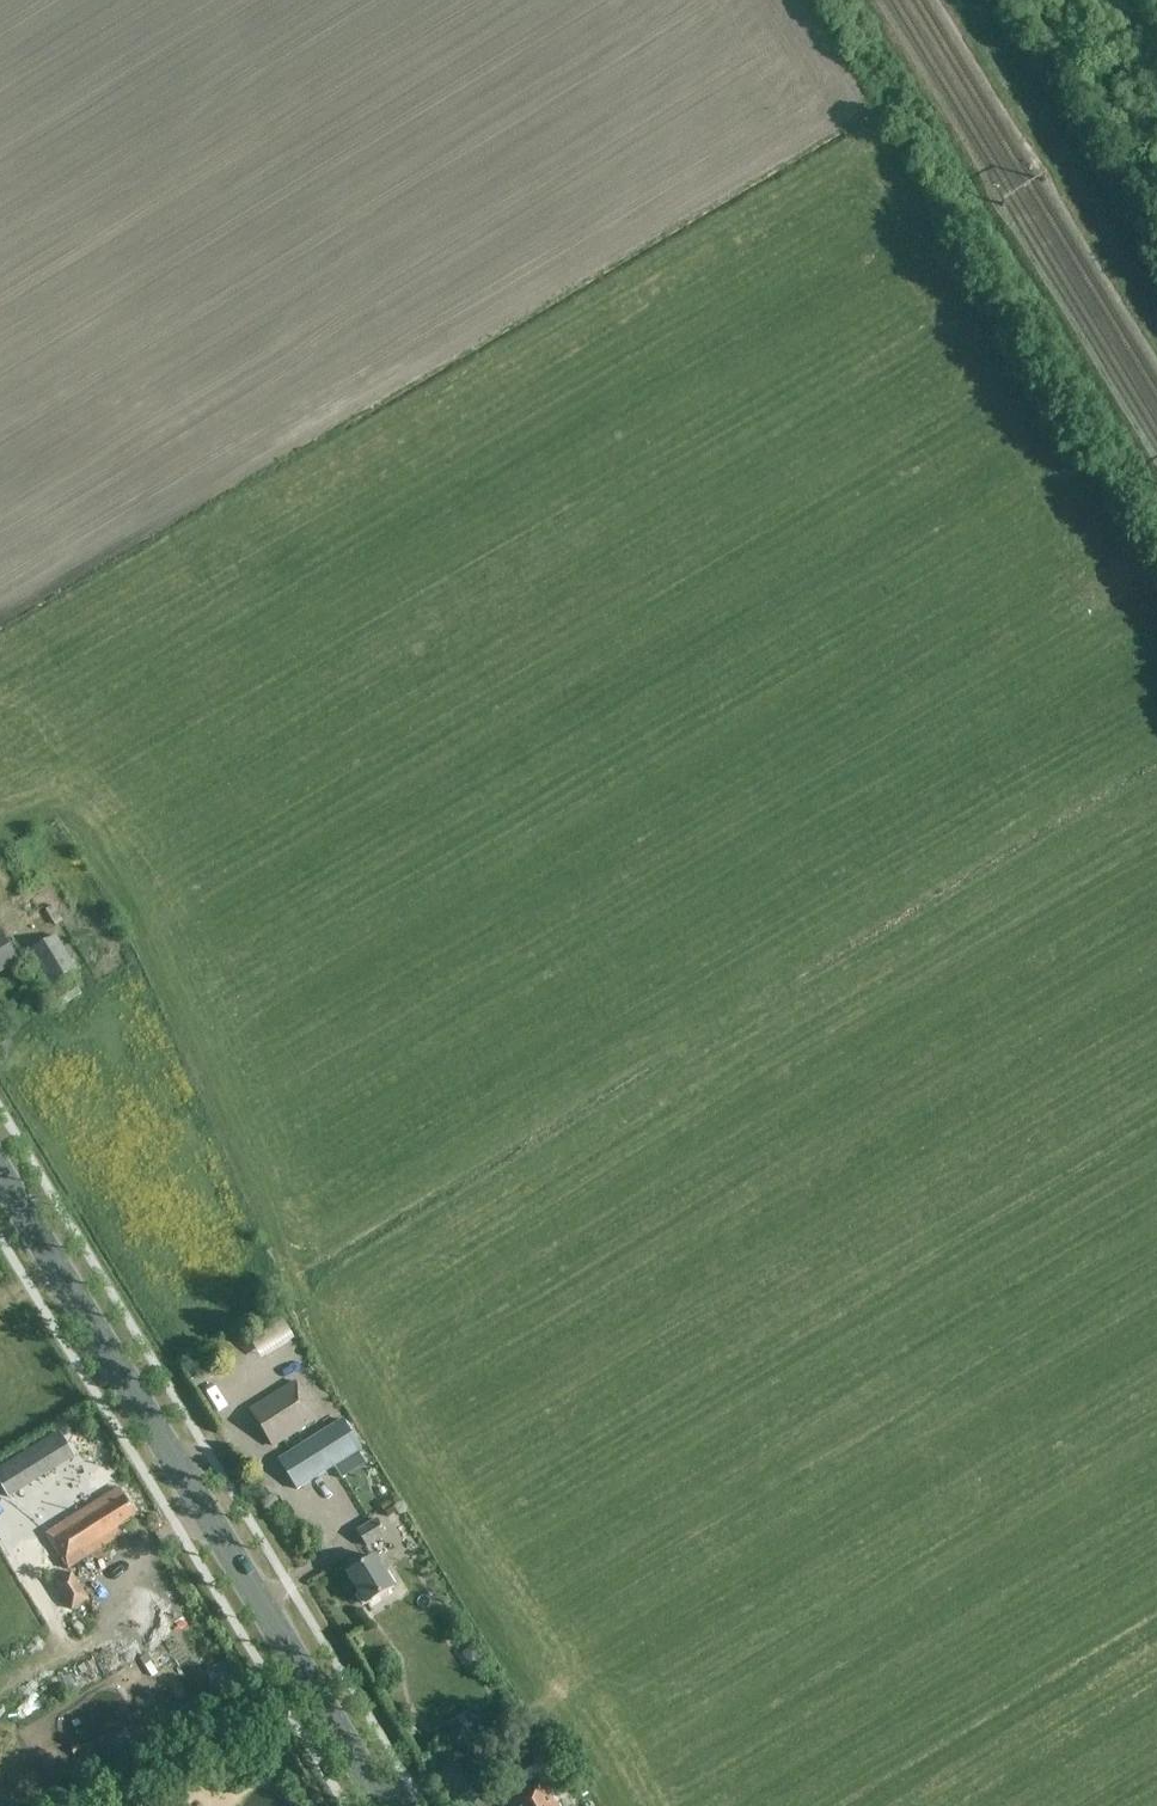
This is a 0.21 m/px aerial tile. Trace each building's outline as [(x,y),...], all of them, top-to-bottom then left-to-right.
[(18,963),(0,934),(0,974),(18,963)] [(57,937),(44,945),(31,953),(49,985),(76,969),(57,937)] [(63,1007),(81,995),(77,989),(59,1001),(63,1007)] [(296,1385),(254,1412),(263,1425),(260,1426),(275,1449),(319,1420),(296,1385)] [(341,1421),(278,1461),(298,1492),(360,1453),(341,1421)] [(47,1536),(68,1570),(111,1542),(107,1536),(136,1517),(119,1490),(47,1536)] [(376,1521),(357,1532),(367,1549),(387,1537),(376,1521)] [(374,1558),(347,1576),(367,1606),(394,1589),(374,1558)] [(55,1585),(72,1612),(80,1607),(73,1595),(82,1590),(72,1574),(55,1585)] [(212,1690),(219,1702),(234,1694),(227,1682),(212,1690)] [(474,1731),(486,1723),(476,1709),(465,1716),(474,1731)] [(542,1780),(541,1779),(505,1801),(508,1805),(557,1805),(542,1780)]
